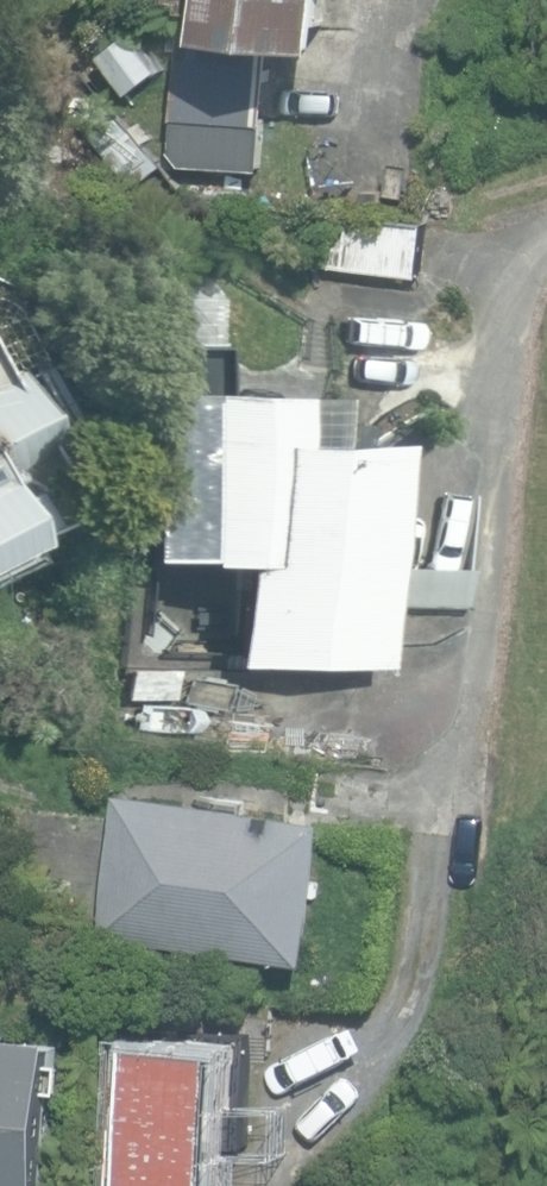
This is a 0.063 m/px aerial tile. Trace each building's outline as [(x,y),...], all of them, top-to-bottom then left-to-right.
[(261,124),(267,44),(330,48),(333,0),(208,0),(208,13),(180,11),(172,118),(261,124)] [(170,165),(260,170),(262,126),(173,121),(170,165)] [(323,266),(419,276),(424,225),(328,215),(323,266)] [(231,661),(383,662),(385,435),(277,436),(279,385),(212,384),(212,340),(141,339),(139,553),(231,553),(231,661)] [(71,502),(0,369),(0,540),(71,502)] [(464,566),(384,566),(384,607),(464,608),(464,566)] [(137,701),(135,735),(184,737),(185,703),(137,701)] [(104,933),(310,962),(329,820),(123,791),(104,933)] [(62,1036),(0,1032),(0,1185),(52,1185),(62,1036)] [(230,1049),(137,1045),(131,1185),(224,1185),(230,1049)]
